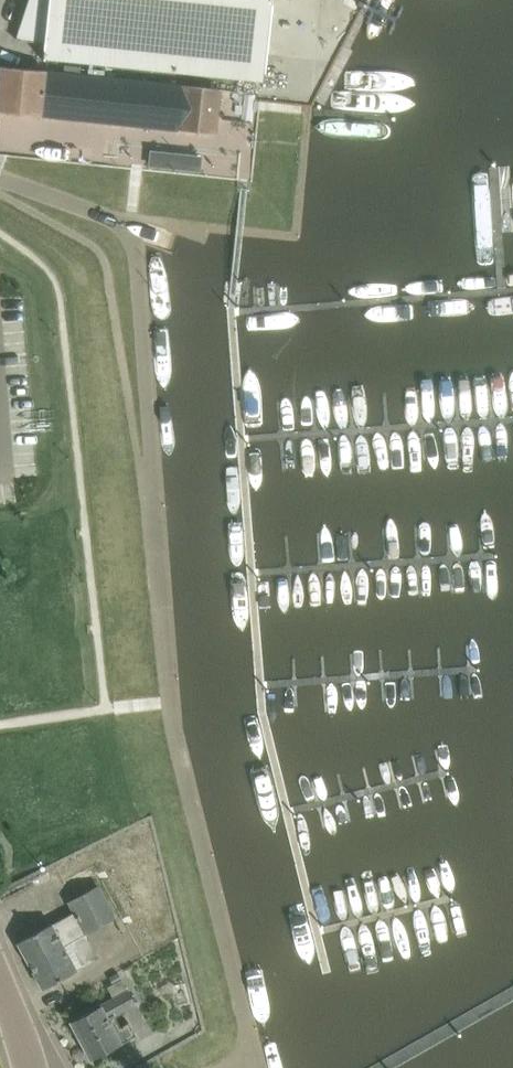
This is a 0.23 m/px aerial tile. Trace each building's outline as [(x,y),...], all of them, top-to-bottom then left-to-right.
[(45,60),(45,57),(263,80),(263,82),(264,82),(273,0),(33,0),(30,9),(26,8),(25,20),(26,20),(20,40),(45,43),(43,59),(45,60)] [(15,68),(14,77),(0,75),(0,79),(0,111),(216,133),(221,90),(15,68)] [(151,149),(151,167),(202,169),(203,151),(151,149)] [(18,942),(31,965),(66,946),(65,945),(70,943),(87,933),(115,918),(98,885),(69,901),(75,911),(18,942)] [(43,989),(78,970),(66,946),(31,965),(43,989)] [(122,979),(122,978),(119,972),(110,977),(113,983),(122,979)] [(115,998),(91,1011),(72,1022),(92,1059),(136,1035),(129,1022),(121,1027),(116,1017),(137,1005),(127,990),(122,979),(113,983),(107,987),(115,998)]
